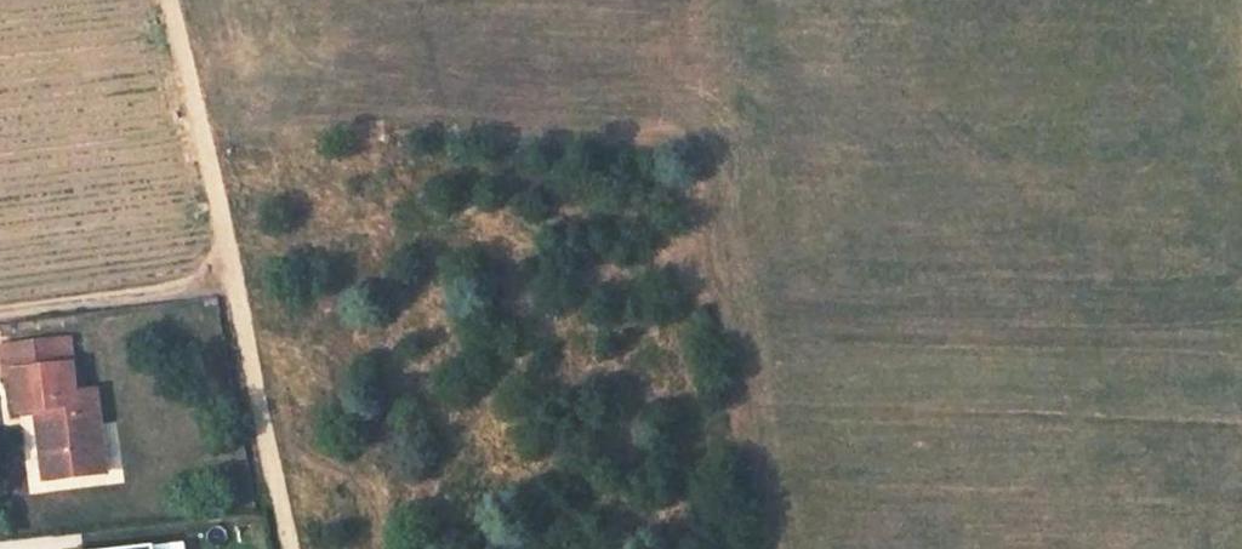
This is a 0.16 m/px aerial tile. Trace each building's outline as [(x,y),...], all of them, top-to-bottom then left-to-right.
[(77,394),(69,338),(3,347),(6,376),(15,375),(19,413),(37,411),(44,410),(45,422),(39,423),(46,479),(108,472),(98,391),(77,394)] [(37,411),(39,423),(45,422),(44,410),(37,411)]
